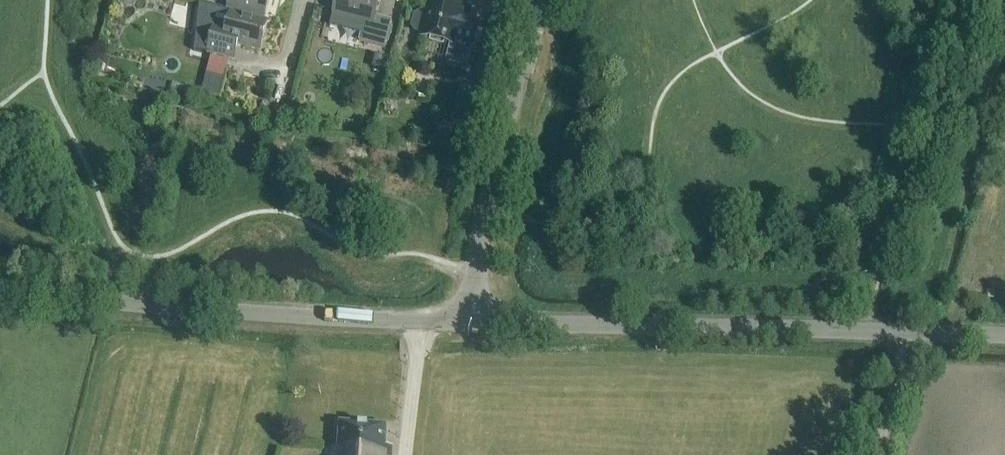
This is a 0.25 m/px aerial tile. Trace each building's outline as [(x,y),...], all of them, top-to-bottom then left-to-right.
[(270,0),(229,0),(227,10),(264,20),(270,0)] [(329,28),(360,35),(358,42),(385,49),(392,22),(376,18),(381,0),(336,0),(333,13),(329,28)] [(463,7),(436,0),(432,0),(428,15),(419,13),(413,16),(410,28),(413,33),(422,35),(422,38),(453,46),(448,65),(467,70),(479,24),(468,21),(466,27),(458,25),(463,7)] [(267,24),(230,14),(226,30),(214,27),(211,37),(199,34),(194,52),(210,56),(201,93),(219,98),(228,61),(234,63),(239,47),(260,52),(267,24)] [(374,56),(371,68),(385,71),(388,59),(374,56)] [(460,88),(456,105),(471,109),(475,92),(460,88)] [(392,448),(386,448),(387,429),(340,425),(338,450),(331,450),(331,454),(392,454),(392,448)]
